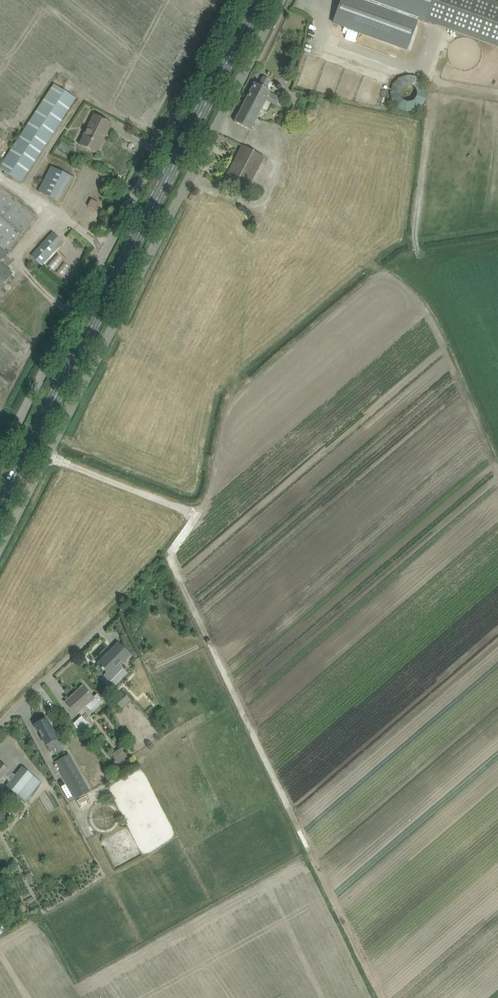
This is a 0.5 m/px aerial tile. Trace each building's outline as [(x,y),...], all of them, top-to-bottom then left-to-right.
[(497,48),(497,2),(491,0),(398,0),(429,12),(425,21),(497,48)] [(400,116),(431,109),(424,76),(393,83),(400,116)] [(234,122),(243,126),(251,130),(262,109),(265,111),(267,111),(271,103),(275,105),(276,106),(281,98),(270,92),(271,90),(267,88),(270,81),(263,77),(259,85),(255,83),(234,122)] [(76,98),(53,83),(0,164),(0,170),(20,183),(76,98)] [(378,88),(375,106),(386,107),(388,89),(378,88)] [(79,145),(87,149),(96,153),(103,139),(104,139),(112,123),(103,119),(94,114),(83,136),(84,136),(79,145)] [(72,154),(75,148),(65,144),(62,150),(72,154)] [(264,157),(251,151),(242,146),(223,182),(231,187),(244,194),(264,157)] [(50,166),(37,192),(61,204),(74,177),(50,166)] [(36,217),(0,188),(0,260),(36,217)] [(94,210),(98,203),(91,199),(87,206),(94,210)] [(63,242),(56,235),(53,232),(31,256),(41,266),(63,242)] [(4,268),(0,264),(0,289),(12,274),(4,268)] [(121,666),(131,656),(118,643),(107,654),(109,656),(100,665),(98,663),(97,664),(106,673),(104,676),(110,682),(123,668),(121,666)] [(83,686),(65,703),(76,715),(86,705),(91,711),(103,700),(97,694),(93,698),(83,686)] [(112,699),(121,709),(130,700),(122,691),(112,699)] [(80,733),(89,724),(81,717),(74,724),(80,733)] [(35,725),(40,734),(50,753),(61,747),(51,727),(46,719),(35,725)] [(168,722),(162,725),(165,732),(171,729),(168,722)] [(119,763),(127,757),(121,748),(112,754),(119,763)] [(69,754),(55,762),(76,800),(90,792),(69,754)] [(6,768),(0,763),(0,783),(5,777),(9,780),(10,781),(5,788),(25,801),(41,782),(22,767),(15,776),(9,771),(6,768)]
